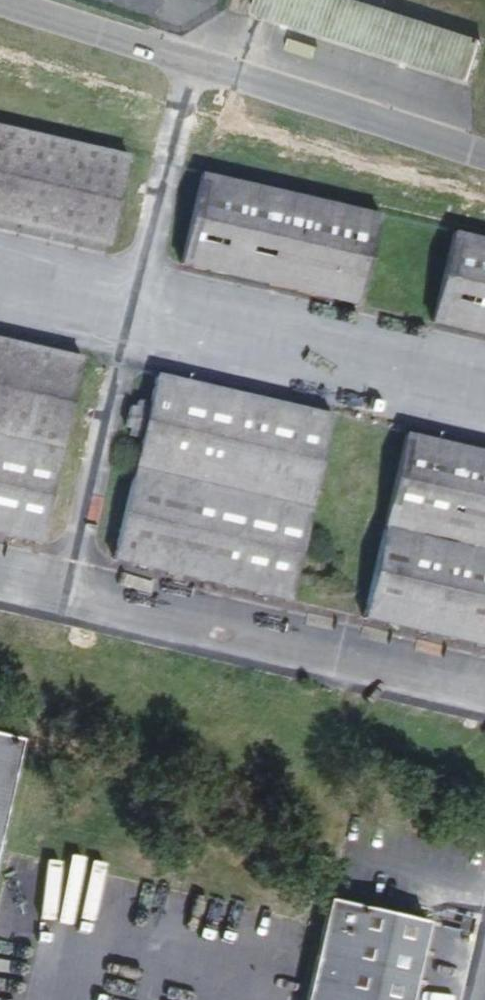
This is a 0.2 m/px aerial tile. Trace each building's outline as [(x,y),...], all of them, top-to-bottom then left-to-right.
[(356,0),(259,0),(254,18),(470,83),(483,38),(356,0)] [(0,126),(0,219),(112,244),(131,154),(0,126)] [(382,217),(202,177),(181,273),(361,312),(382,217)] [(454,235),(433,330),(484,342),(484,242),(454,235)] [(62,451),(84,353),(0,335),(0,438),(61,451),(62,451)] [(159,376),(138,469),(317,507),(320,508),(341,415),(159,376)] [(0,438),(0,542),(40,550),(61,451),(0,438)] [(408,440),(388,531),(484,552),(484,457),(408,440)] [(116,568),(295,607),(317,507),(138,469),(116,568)] [(388,531),(368,622),(484,648),(484,552),(388,531)] [(0,741),(0,841),(21,746),(0,741)] [(335,903),(314,999),(415,999),(432,924),(335,903)]
